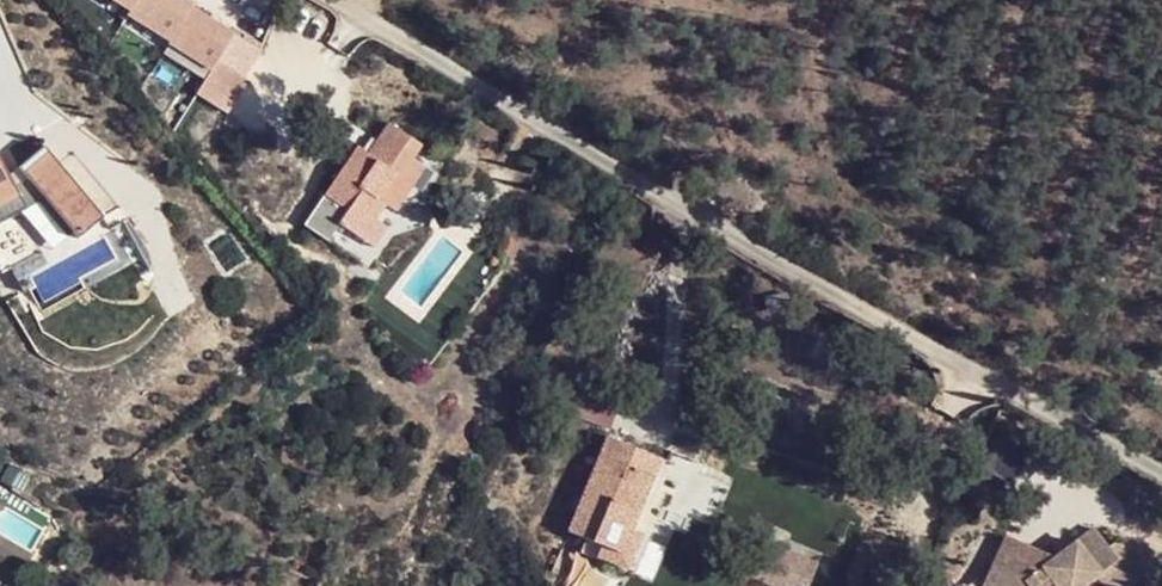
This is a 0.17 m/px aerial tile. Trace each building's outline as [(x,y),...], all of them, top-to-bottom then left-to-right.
[(212,68),(197,95),(223,109),(261,41),(185,0),(92,0),(91,2),(212,68)] [(333,216),(353,234),(366,219),(379,205),(361,192),(382,169),(390,178),(417,147),(387,120),(373,139),(361,154),(352,146),(350,144),(317,183),(342,206),(333,216)] [(364,130),(352,146),(361,154),(373,139),(364,130)] [(100,217),(42,146),(12,166),(15,171),(6,174),(0,165),(0,206),(16,198),(14,192),(29,188),(73,238),(100,217)] [(361,192),(379,205),(387,196),(380,189),(390,178),(382,169),(361,192)] [(366,219),(353,234),(367,246),(380,231),(366,219)] [(561,522),(577,530),(610,546),(648,462),(599,441),(561,522)] [(610,546),(577,530),(571,542),(625,565),(649,511),(639,506),(655,465),(648,462),(610,546)] [(698,492),(665,478),(649,514),(682,529),(698,492)] [(1054,561),(1007,536),(985,585),(1083,585),(1093,578),(1109,585),(1138,585),(1146,571),(1125,556),(1119,546),(1108,554),(1092,532),(1067,551),(1073,559),(1064,567),(1054,561)] [(750,576),(772,585),(806,585),(815,565),(765,542),(755,564),(750,576)] [(1067,551),(1054,561),(1064,567),(1073,559),(1067,551)] [(734,570),(750,576),(755,564),(740,557),(734,570)]
